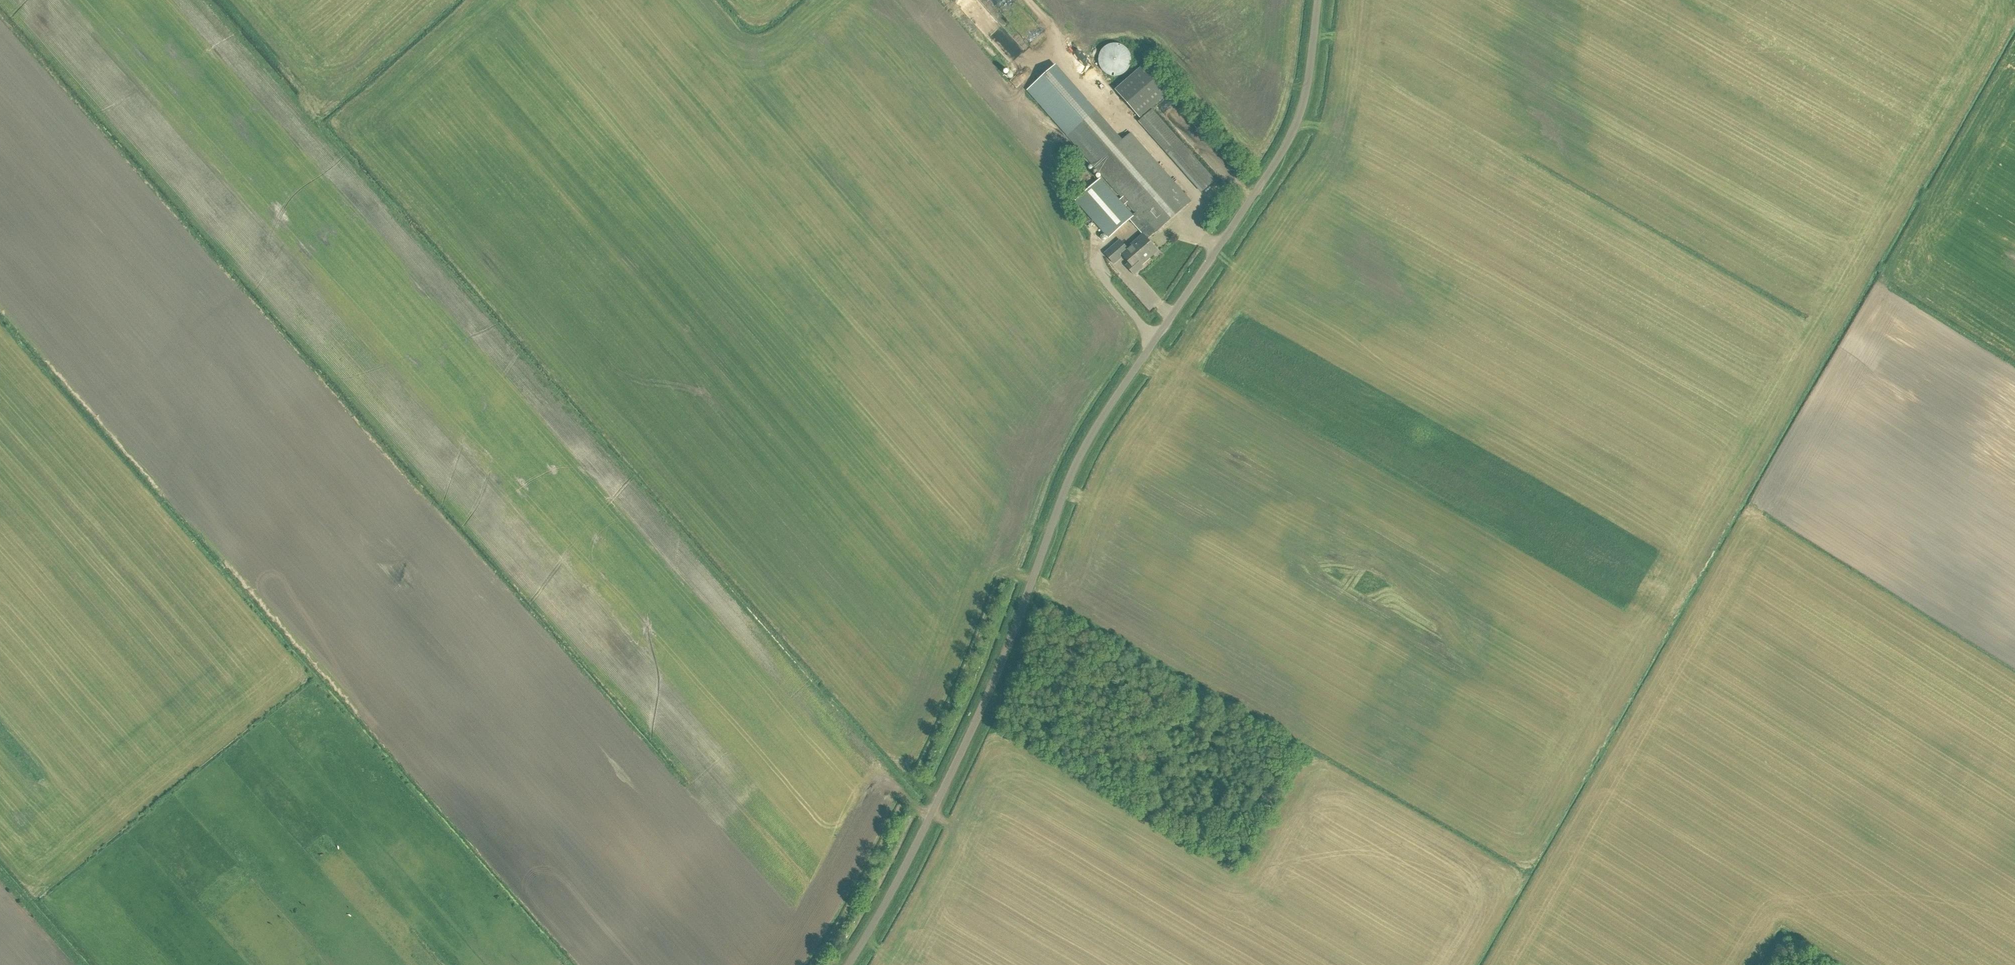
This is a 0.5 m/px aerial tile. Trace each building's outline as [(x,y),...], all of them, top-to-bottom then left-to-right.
[(1100,54),(1099,56),(1099,63),(1101,69),(1104,73),(1109,76),(1116,78),(1124,75),(1129,70),(1131,64),(1131,58),(1129,53),(1124,47),(1120,45),(1114,45),(1108,46),(1104,49),(1100,54)] [(1145,63),(1115,90),(1140,119),(1170,92),(1145,63)] [(1056,64),(1029,88),(1069,134),(1096,165),(1137,212),(1134,215),(1100,178),(1075,201),(1109,238),(1130,219),(1141,231),(1144,234),(1127,248),(1119,239),(1104,253),(1113,263),(1122,255),(1129,263),(1126,266),(1135,276),(1144,268),(1140,263),(1148,256),(1150,258),(1158,251),(1148,240),(1191,202),(1132,134),(1123,141),(1096,110),(1056,64)] [(1015,83),(1023,85),(1025,78),(1017,76),(1015,83)] [(1154,110),(1139,123),(1202,194),(1215,181),(1154,110)] [(1050,116),(1047,120),(1055,128),(1059,125),(1050,116)]
